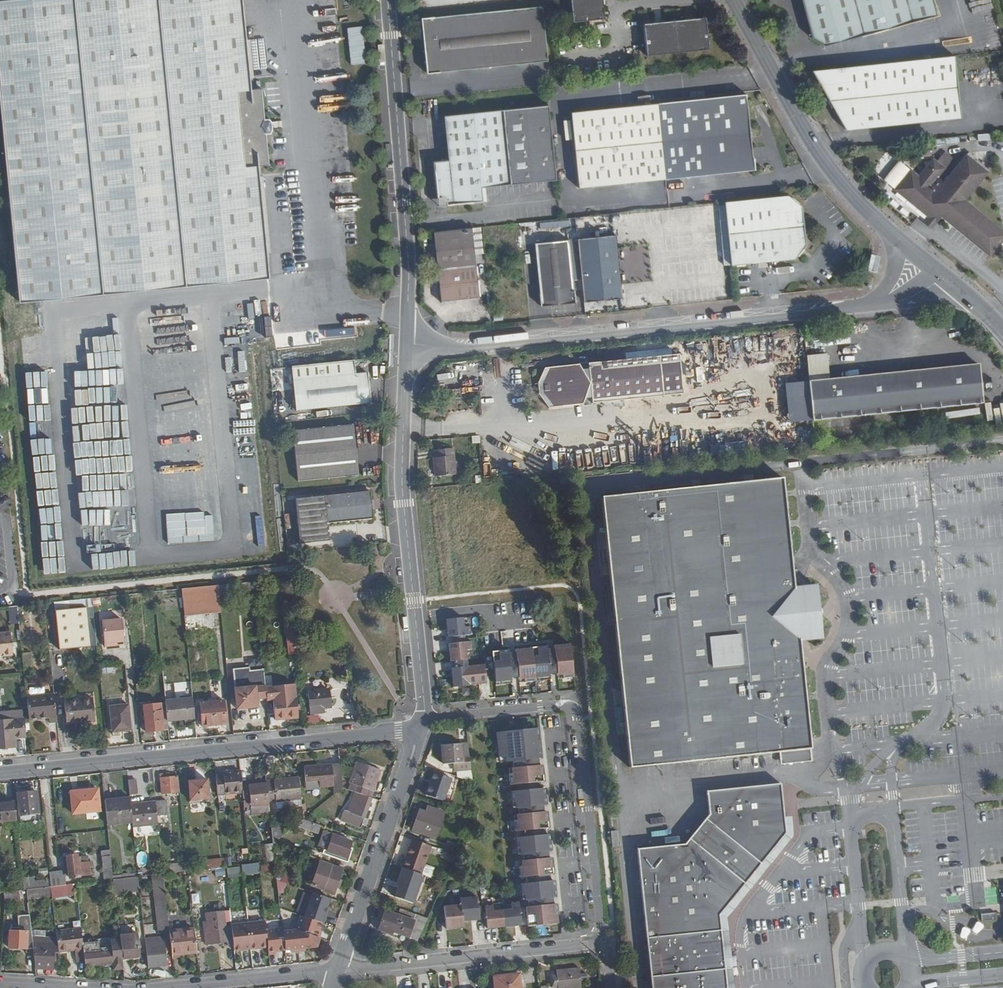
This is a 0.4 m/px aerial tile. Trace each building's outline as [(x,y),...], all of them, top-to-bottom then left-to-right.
[(251,0),(1,0),(28,295),(262,274),(259,245),(272,244),(251,0)] [(603,0),(570,0),(572,16),(605,13),(603,0)] [(824,44),(912,22),(906,0),(813,0),(824,44)] [(968,0),(955,0),(957,8),(970,5),(968,0)] [(547,60),(540,3),(428,16),(433,71),(547,60)] [(711,42),(707,9),(643,17),(647,49),(711,42)] [(955,57),(925,60),(813,69),(845,130),(942,121),(962,119),(955,57)] [(752,161),(743,89),(659,99),(667,172),(752,161)] [(555,172),(547,99),(446,111),(452,154),(436,157),(440,192),(451,200),(488,197),(486,180),(555,172)] [(667,172),(659,99),(568,110),(577,182),(667,172)] [(979,143),(993,141),(992,132),(977,135),(979,143)] [(965,201),(963,199),(964,198),(968,193),(987,170),(965,153),(961,158),(953,169),(943,182),(936,176),(943,168),(930,158),(917,176),(908,169),(894,188),(930,215),(936,220),(940,214),(980,246),(985,250),(990,254),(1002,237),(1002,232),(971,206),(965,201)] [(802,253),(810,241),(805,198),(795,190),(728,198),(734,260),(802,253)] [(572,231),(571,221),(540,222),(540,232),(572,231)] [(481,289),(474,224),(435,228),(442,293),(481,289)] [(625,292),(619,230),(613,231),(619,293),(625,292)] [(619,293),(613,231),(581,234),(587,296),(619,293)] [(578,298),(571,234),(536,238),(543,301),(578,298)] [(878,267),(880,256),(869,253),(867,264),(878,267)] [(23,306),(25,325),(41,322),(38,304),(23,306)] [(679,392),(676,352),(541,364),(545,405),(679,392)] [(376,398),(372,368),(361,369),(360,354),(297,361),(300,406),(376,398)] [(989,401),(986,363),(908,370),(911,408),(989,401)] [(49,403),(48,386),(39,386),(39,370),(25,370),(26,404),(49,403)] [(911,408),(908,370),(810,378),(814,417),(911,408)] [(96,400),(70,401),(71,433),(100,432),(99,416),(91,416),(91,409),(97,408),(96,400)] [(367,470),(361,419),(299,426),(303,477),(367,470)] [(50,421),(29,423),(36,489),(57,487),(54,454),(46,455),(44,437),(52,436),(50,421)] [(557,440),(558,456),(566,456),(567,467),(573,466),(572,440),(557,440)] [(455,477),(453,452),(451,450),(451,443),(431,444),(432,452),(430,453),(431,465),(432,479),(455,477)] [(792,580),(780,474),(600,492),(625,732),(628,762),(655,761),(777,748),(808,745),(807,735),(797,637),(819,635),(815,578),(792,580)] [(379,517),(377,488),(300,495),(305,541),(336,538),(334,521),(379,517)] [(223,606),(221,582),(184,586),(187,610),(223,606)] [(59,648),(96,646),(93,605),(89,605),(88,598),(64,600),(64,606),(56,607),(59,648)] [(21,617),(20,603),(12,604),(13,618),(21,617)] [(475,631),(474,623),(469,623),(468,613),(450,615),(452,633),(475,631)] [(105,646),(125,643),(121,616),(101,619),(105,646)] [(289,652),(299,649),(291,620),(281,622),(289,652)] [(12,630),(0,631),(0,650),(6,650),(6,653),(15,652),(12,630)] [(490,688),(489,668),(472,670),(471,653),(477,653),(476,637),(453,639),(454,662),(460,662),(460,668),(455,669),(456,688),(472,687),(472,689),(482,688),(490,688)] [(32,651),(22,652),(23,664),(33,664),(32,651)] [(579,685),(576,651),(560,652),(560,655),(553,656),(553,653),(521,655),(521,658),(515,659),(514,655),(497,657),(499,687),(507,687),(515,686),(515,683),(522,683),(522,686),(528,685),(528,688),(539,688),(539,684),(548,684),(555,683),(555,680),(562,680),(563,683),(567,682),(567,685),(579,685)] [(268,685),(266,667),(253,668),(253,665),(236,667),(240,706),(260,705),(260,696),(269,695),(268,685)] [(302,715),(298,682),(268,685),(269,695),(270,698),(277,697),(279,717),(302,715)] [(333,705),(333,686),(311,688),(313,710),(322,709),(322,705),(333,705)] [(59,720),(56,692),(29,695),(32,719),(51,717),(51,721),(59,720)] [(98,719),(95,696),(66,699),(68,722),(98,719)] [(197,716),(195,696),(168,698),(170,719),(197,716)] [(229,722),(226,696),(202,699),(205,724),(229,722)] [(166,726),(164,700),(144,702),(147,728),(166,726)] [(132,727),(130,702),(112,703),(115,728),(132,727)] [(27,733),(25,716),(0,718),(0,745),(16,744),(15,734),(27,733)] [(539,779),(538,762),(534,763),(533,756),(536,755),(536,749),(534,725),(518,727),(518,730),(510,731),(510,727),(493,729),(495,759),(509,758),(510,765),(504,766),(506,782),(511,781),(512,788),(507,789),(509,805),(514,804),(515,811),(509,811),(510,820),(544,819),(543,808),(540,808),(539,802),(542,801),(541,793),(540,785),(537,786),(536,779),(539,779)] [(476,768),(475,752),(469,753),(468,742),(449,744),(450,763),(463,762),(464,769),(476,768)] [(351,784),(347,753),(339,754),(340,761),(312,765),(315,787),(342,783),(343,791),(351,784)] [(379,795),(388,766),(365,758),(356,786),(363,789),(379,795)] [(248,780),(247,769),(229,770),(229,773),(221,774),(223,793),(249,791),(248,780)] [(450,799),(458,776),(440,770),(432,792),(450,799)] [(185,793),(183,774),(174,775),(173,771),(165,772),(167,788),(173,787),(174,794),(185,793)] [(309,796),(306,775),(273,779),(273,781),(275,800),(309,796)] [(143,792),(142,777),(134,778),(135,793),(143,792)] [(214,798),(212,778),(193,780),(195,799),(214,798)] [(275,800),(273,781),(256,782),(256,780),(248,780),(249,791),(250,799),(257,798),(258,803),(275,802),(275,800)] [(775,847),(785,834),(781,783),(707,789),(708,800),(710,813),(706,817),(762,862),(768,854),(771,856),(777,849),(775,847)] [(104,809),(102,788),(93,788),(92,787),(75,788),(78,812),(104,809)] [(43,811),(41,788),(22,789),(24,812),(43,811)] [(368,825),(379,795),(363,789),(356,809),(351,807),(347,817),(368,825)] [(136,803),(135,795),(110,798),(113,823),(138,820),(136,803)] [(173,812),(171,797),(161,798),(162,800),(163,814),(173,812)] [(22,824),(20,799),(2,800),(4,825),(22,824)] [(163,814),(162,800),(136,803),(138,820),(139,824),(164,822),(163,814)] [(441,836),(451,810),(440,806),(437,812),(426,807),(418,827),(441,836)] [(300,817),(297,825),(318,833),(321,825),(300,817)] [(762,862),(706,817),(688,837),(744,883),(757,868),(762,862)] [(552,888),(551,879),(548,879),(547,872),(550,872),(548,856),(545,856),(544,849),(547,849),(547,842),(546,833),(542,833),(542,827),(545,826),(544,819),(510,820),(511,830),(517,830),(518,836),(512,837),(514,853),(520,853),(520,859),(515,859),(516,876),(522,875),(523,882),(517,882),(519,899),(525,898),(525,905),(523,905),(525,925),(543,923),(542,920),(555,919),(554,902),(550,902),(550,896),(553,896),(552,888)] [(272,842),(281,841),(281,827),(271,827),(272,842)] [(612,845),(619,844),(617,830),(611,830),(612,845)] [(353,857),(359,839),(339,832),(334,850),(353,857)] [(430,863),(437,844),(418,837),(408,865),(409,866),(429,873),(437,875),(441,866),(430,863)] [(744,883),(688,837),(684,842),(637,846),(645,934),(720,927),(719,912),(733,896),(736,899),(747,886),(744,883)] [(448,850),(445,859),(452,862),(459,844),(447,840),(444,849),(448,850)] [(281,859),(280,844),(270,845),(271,860),(281,859)] [(330,859),(332,852),(317,846),(314,853),(328,858),(330,859)] [(119,877),(116,847),(107,848),(110,878),(119,877)] [(95,872),(94,859),(86,859),(85,853),(82,853),(82,851),(72,852),(75,874),(95,872)] [(206,859),(207,868),(223,866),(222,857),(206,859)] [(340,893),(349,866),(330,859),(328,858),(318,883),(330,887),(329,889),(340,893)] [(283,877),(281,859),(271,860),(273,879),(283,878),(283,877)] [(193,869),(192,861),(168,863),(169,872),(180,870),(193,869)] [(242,873),(258,873),(258,863),(242,863),(242,873)] [(226,868),(227,875),(240,873),(238,865),(226,868)] [(420,901),(429,873),(409,866),(402,885),(405,886),(401,895),(420,901)] [(72,882),(70,868),(55,869),(56,879),(56,884),(67,883),(72,882)] [(194,876),(193,869),(180,870),(181,877),(194,876)] [(28,887),(56,884),(56,879),(33,881),(32,873),(27,874),(28,887)] [(145,887),(144,874),(119,877),(120,890),(145,887)] [(296,902),(294,881),(283,877),(283,878),(286,903),(296,902)] [(444,885),(446,880),(436,877),(435,882),(444,885)] [(68,893),(67,883),(56,884),(57,894),(68,893)] [(477,918),(475,896),(459,897),(459,903),(442,905),(445,928),(462,926),(461,920),(477,918)] [(175,930),(172,900),(161,901),(163,931),(175,930)] [(519,924),(517,901),(509,902),(510,909),(492,911),(492,904),(483,905),(485,927),(519,924)] [(424,940),(435,917),(422,913),(420,919),(390,908),(383,928),(396,933),(398,930),(424,940)] [(239,942),(238,930),(233,931),(232,921),(237,921),(236,909),(213,911),(215,927),(211,927),(213,942),(233,940),(234,942),(239,942)] [(1000,918),(999,910),(984,911),(985,919),(1000,918)] [(37,942),(36,934),(32,934),(32,924),(35,924),(34,913),(25,913),(24,926),(15,925),(13,945),(38,946),(37,942)] [(325,928),(328,921),(307,913),(302,928),(289,930),(289,926),(272,928),(273,946),(274,953),(281,952),(281,949),(297,948),(297,951),(311,949),(311,947),(322,944),(328,929),(325,928)] [(273,946),(272,928),(271,920),(254,922),(257,947),(273,946)] [(257,947),(254,922),(237,924),(238,930),(239,942),(240,949),(257,947)] [(88,942),(86,927),(61,929),(63,952),(89,949),(88,942)] [(202,948),(200,927),(175,930),(177,953),(189,951),(189,949),(202,948)] [(720,927),(645,934),(649,974),(724,966),(723,950),(727,950),(726,941),(721,941),(720,927)] [(145,954),(143,931),(125,933),(125,938),(127,956),(145,954)] [(172,963),(169,935),(150,936),(153,965),(172,963)] [(127,956),(125,938),(88,942),(89,949),(90,963),(118,960),(119,968),(128,968),(127,956)] [(59,966),(60,950),(59,950),(60,942),(37,942),(38,946),(40,965),(59,966)] [(649,974),(651,987),(729,987),(729,979),(725,979),(724,966),(649,974)] [(596,968),(573,970),(573,976),(567,976),(568,987),(575,986),(575,987),(597,987),(596,968)] [(523,973),(500,975),(502,987),(525,987),(523,973)]
